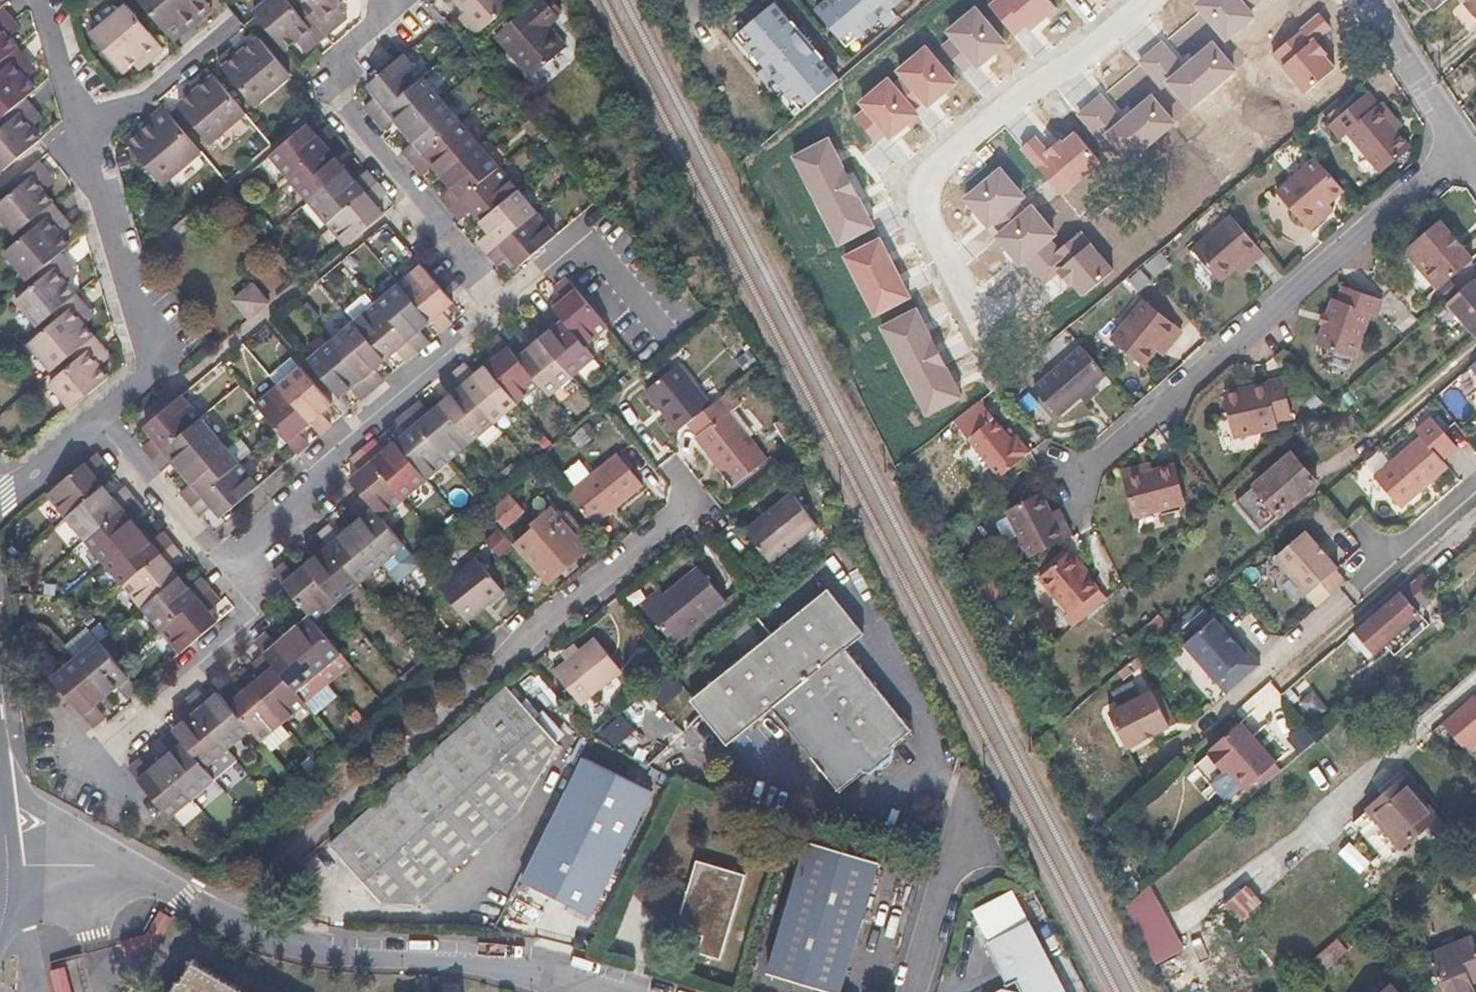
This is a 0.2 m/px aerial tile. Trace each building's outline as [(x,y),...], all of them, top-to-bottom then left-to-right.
[(173,43),(212,9),(204,0),(137,0),(173,43)] [(325,36),(299,5),(293,10),(285,0),(271,0),(253,15),(257,20),(284,51),(295,42),(301,36),(311,48),(325,36)] [(299,5),(325,36),(339,25),(328,13),(335,8),(344,0),(302,0),(303,1),(299,5)] [(503,0),(456,0),(481,29),(507,5),(503,0)] [(514,56),(534,78),(567,48),(549,27),(561,17),(545,0),(539,0),(502,33),(519,52),(514,56)] [(903,0),(830,0),(817,10),(848,47),(880,19),(886,27),(899,16),(893,9),(903,0)] [(1048,0),(991,0),(989,2),(1016,37),(1026,27),(1030,29),(1056,10),(1048,0)] [(1194,3),(1226,44),(1256,17),(1251,9),(1263,0),(1198,0),(1194,3)] [(1445,0),(1428,0),(1436,9),(1445,0)] [(1464,3),(1475,18),(1475,0),(1467,0),(1464,3)] [(839,80),(823,60),(825,58),(793,20),(791,22),(775,3),(738,34),(766,67),(759,73),(763,78),(769,85),(776,78),(803,110),(839,80)] [(1006,45),(976,5),(943,31),(949,38),(940,45),(962,70),(973,62),(976,67),(1006,45)] [(328,13),(339,25),(345,20),(335,8),(328,13)] [(133,67),(137,72),(162,51),(127,9),(92,40),(122,76),(133,67)] [(0,10),(0,64),(15,52),(6,41),(1,34),(12,25),(0,10)] [(1334,28),(1320,12),(1273,53),(1305,97),(1337,69),(1329,57),(1330,52),(1321,39),(1334,28)] [(1,34),(6,41),(17,32),(12,25),(1,34)] [(497,37),(514,56),(519,52),(502,33),(497,37)] [(305,53),(311,48),(301,36),(295,42),(305,53)] [(287,72),(261,40),(248,51),(243,44),(219,64),(251,102),(287,72)] [(1239,70),(1214,41),(1182,68),(1165,83),(1168,86),(1191,111),(1239,70)] [(1161,92),(1168,86),(1165,83),(1182,68),(1162,42),(1137,63),(1161,92)] [(962,81),(927,45),(896,71),(900,75),(894,80),(890,75),(859,100),(865,111),(855,117),(876,143),(887,136),(890,139),(921,117),(917,110),(923,104),(931,108),(962,81)] [(15,52),(0,64),(0,122),(24,102),(34,94),(25,84),(21,78),(30,70),(15,52)] [(374,117),(422,77),(403,54),(367,85),(376,96),(363,106),(374,117)] [(21,78),(25,84),(34,75),(30,70),(21,78)] [(208,138),(240,110),(208,72),(188,89),(193,96),(182,106),(208,138)] [(405,129),(440,99),(422,77),(374,117),(382,128),(394,118),(405,129)] [(1104,135),(1123,119),(1099,93),(1075,112),(1098,141),(1104,135)] [(1389,127),(1396,121),(1382,104),(1380,106),(1370,94),(1331,127),(1342,139),(1350,133),(1384,173),(1410,151),(1397,135),(1389,127)] [(1129,165),(1179,126),(1153,96),(1123,119),(1104,135),(1129,165)] [(401,151),(412,163),(460,122),(440,99),(405,129),(414,140),(401,151)] [(24,102),(0,122),(0,171),(2,175),(39,143),(30,132),(25,126),(36,116),(24,102)] [(164,109),(140,130),(145,136),(132,147),(160,179),(196,148),(164,109)] [(25,126),(30,132),(42,123),(36,116),(25,126)] [(1389,127),(1397,135),(1403,129),(1396,121),(1389,127)] [(434,164),(443,175),(479,145),(460,122),(412,163),(422,175),(434,164)] [(539,133),(528,122),(521,127),(532,139),(539,133)] [(270,155),(288,177),(298,169),(338,137),(328,125),(316,135),(307,125),(288,139),(270,155)] [(127,141),(132,147),(145,136),(140,130),(127,141)] [(1036,137),(1022,149),(1059,197),(1104,166),(1076,130),(1065,139),(1061,137),(1046,146),(1036,137)] [(288,177),(307,200),(345,169),(337,160),(349,149),(338,137),(298,169),(288,177)] [(792,155),(840,249),(879,229),(832,138),(792,155)] [(439,196),(450,208),(498,168),(479,145),(443,175),(452,185),(439,196)] [(1331,204),(1346,192),(1319,159),(1279,192),(1311,232),(1327,219),(1321,212),(1331,204)] [(43,191),(38,185),(49,176),(38,163),(7,187),(13,194),(0,204),(0,217),(14,233),(21,227),(49,203),(52,201),(43,191)] [(1028,200),(1002,167),(961,201),(986,229),(992,226),(998,233),(993,238),(1021,267),(1027,262),(1054,243),(1062,237),(1033,204),(1027,208),(1022,202),(1028,200)] [(472,210),(481,221),(517,190),(498,168),(450,208),(460,221),(472,210)] [(307,200),(327,224),(376,181),(366,170),(354,180),(345,169),(307,200)] [(38,185),(43,191),(54,182),(49,176),(38,185)] [(349,244),(383,214),(375,204),(387,194),(376,181),(327,224),(346,246),(349,244)] [(477,240),(488,253),(536,212),(517,190),(481,221),(489,230),(477,240)] [(63,221),(49,203),(21,227),(26,233),(4,251),(28,279),(29,278),(59,253),(67,246),(58,235),(53,229),(63,221)] [(1321,212),(1327,219),(1337,211),(1331,204),(1321,212)] [(531,256),(555,235),(536,212),(488,253),(498,264),(509,254),(519,266),(531,256)] [(1253,263),(1264,254),(1232,216),(1195,246),(1221,277),(1236,265),(1247,256),(1253,263)] [(53,229),(58,235),(68,227),(63,221),(53,229)] [(1455,251),(1460,247),(1438,222),(1433,226),(1455,251)] [(1455,251),(1433,226),(1404,251),(1438,290),(1472,260),(1460,247),(1455,251)] [(1060,248),(1054,243),(1027,262),(1045,284),(1060,273),(1084,298),(1114,269),(1083,228),(1060,248)] [(913,297),(880,236),(843,256),(875,317),(913,297)] [(46,318),(74,294),(64,283),(59,277),(71,267),(59,253),(29,278),(34,285),(15,300),(36,326),(46,318)] [(1247,256),(1236,265),(1241,272),(1253,263),(1247,256)] [(441,311),(452,302),(422,265),(400,284),(429,321),(438,333),(450,322),(441,311)] [(59,277),(64,283),(76,274),(71,267),(59,277)] [(586,344),(607,326),(566,278),(555,288),(564,298),(554,307),(586,344)] [(1473,280),(1447,303),(1475,337),(1475,283),(1473,280)] [(251,316),(268,302),(253,283),(235,299),(251,316)] [(418,331),(429,321),(400,284),(377,303),(415,352),(427,341),(418,331)] [(1332,315),(1329,325),(1323,346),(1360,357),(1374,312),(1380,313),(1384,299),(1346,287),(1342,301),(1337,299),(1332,315)] [(60,361),(91,336),(82,325),(78,320),(88,312),(74,294),(46,318),(50,323),(28,341),(51,368),(60,361)] [(1167,336),(1173,340),(1183,329),(1145,298),(1113,337),(1144,363),(1157,348),(1167,336)] [(403,362),(415,352),(377,303),(353,323),(384,360),(394,351),(403,362)] [(596,355),(586,344),(554,307),(542,318),(550,327),(541,336),(574,375),(596,355)] [(964,395),(916,309),(879,327),(927,416),(964,395)] [(78,320),(82,325),(93,317),(88,312),(78,320)] [(373,369),(384,360),(353,323),(331,342),(371,389),(382,379),(373,369)] [(517,401),(540,382),(509,346),(499,335),(487,345),(497,357),(486,366),(517,401)] [(550,394),(574,375),(541,336),(530,345),(521,335),(509,346),(540,382),(550,394)] [(102,351),(91,336),(60,361),(64,366),(46,382),(69,409),(77,402),(106,377),(96,366),(91,359),(102,351)] [(1167,336),(1157,348),(1163,352),(1173,340),(1167,336)] [(358,400),(371,389),(331,342),(309,361),(310,363),(339,397),(349,389),(358,400)] [(1059,411),(1081,392),(1104,371),(1081,345),(1036,385),(1059,411)] [(91,359),(96,366),(108,356),(102,351),(91,359)] [(494,421),(517,401),(486,366),(475,375),(465,364),(453,373),(494,421)] [(320,413),(331,404),(327,398),(300,366),(278,386),(309,423),(318,434),(330,424),(320,413)] [(686,426),(709,408),(678,368),(645,395),(676,434),(686,426)] [(1104,371),(1081,392),(1086,398),(1110,377),(1104,371)] [(472,440),(494,421),(453,373),(441,384),(450,397),(442,404),(472,440)] [(1239,396),(1221,400),(1229,438),(1273,428),(1272,421),(1288,417),(1279,378),(1263,382),(1263,384),(1238,390),(1239,396)] [(298,433),(309,423),(278,386),(255,405),(257,408),(277,431),(296,453),(307,443),(298,433)] [(1219,394),(1221,400),(1239,396),(1238,390),(1219,394)] [(142,447),(152,458),(200,417),(181,394),(143,427),(153,437),(142,447)] [(709,408),(686,426),(698,440),(695,442),(736,490),(767,463),(727,415),(729,413),(718,400),(709,408)] [(449,458),(472,440),(442,404),(431,414),(421,401),(408,412),(449,458)] [(1007,438),(977,401),(949,424),(994,478),(1029,448),(1015,431),(1007,438)] [(426,478),(449,458),(408,412),(396,422),(406,433),(395,442),(426,478)] [(1443,460),(1458,447),(1432,416),(1416,430),(1421,436),(1375,476),(1402,508),(1449,466),(1443,460)] [(173,462),(182,472),(219,440),(200,417),(152,458),(163,471),(173,462)] [(181,492),(190,504),(239,463),(219,440),(182,472),(191,483),(181,492)] [(403,498),(426,478),(395,442),(383,452),(373,442),(362,452),(403,498)] [(380,517),(403,498),(362,452),(351,460),(360,471),(349,481),(362,495),(380,517)] [(47,494),(67,517),(103,486),(95,476),(106,466),(95,453),(47,494)] [(1236,502),(1260,531),(1317,483),(1293,454),(1236,502)] [(573,495),(598,527),(648,489),(624,457),(573,495)] [(1120,469),(1122,478),(1153,471),(1151,462),(1120,469)] [(211,506),(220,517),(257,486),(239,463),(190,504),(200,516),(211,506)] [(1153,471),(1122,478),(1132,518),(1184,506),(1175,466),(1153,471)] [(67,517),(85,538),(133,498),(123,486),(112,495),(103,486),(67,517)] [(1064,538),(1055,521),(1049,524),(1043,512),(1034,493),(999,512),(1023,560),(1064,538)] [(403,543),(380,517),(362,495),(350,505),(360,517),(350,526),(380,562),(403,543)] [(791,495),(744,533),(769,565),(816,527),(791,495)] [(104,561),(141,531),(133,521),(144,512),(133,498),(85,538),(104,561)] [(1049,524),(1055,521),(1048,509),(1043,512),(1049,524)] [(358,581),(380,562),(350,526),(339,536),(328,523),(317,533),(358,581)] [(538,531),(519,548),(552,586),(590,553),(565,525),(561,528),(558,525),(544,538),(538,531)] [(104,561),(124,584),(134,576),(172,544),(161,531),(149,541),(141,531),(104,561)] [(1307,531),(1276,557),(1308,596),(1339,569),(1307,531)] [(335,601),(358,581),(317,533),(304,545),(314,557),(303,566),(335,601)] [(403,543),(380,562),(397,581),(419,562),(403,543)] [(124,584),(142,606),(179,577),(171,566),(182,556),(172,544),(134,576),(124,584)] [(1042,579),(1057,596),(1062,592),(1076,608),(1100,587),(1070,553),(1042,579)] [(440,589),(468,622),(504,591),(477,558),(440,589)] [(313,620),(335,601),(303,566),(293,574),(283,563),(271,573),(299,604),(313,620)] [(703,567),(649,610),(676,644),(730,601),(703,567)] [(1378,659),(1387,651),(1424,618),(1420,613),(1434,601),(1429,595),(1437,589),(1426,576),(1358,636),(1378,659)] [(142,606),(162,629),(210,589),(199,577),(188,587),(179,577),(142,606)] [(162,629),(181,652),(217,621),(209,611),(221,601),(210,589),(162,629)] [(910,733),(844,650),(864,635),(828,590),(691,699),(727,744),(771,708),(837,790),(861,771),(864,774),(870,774),(877,768),(877,762),(887,755),(891,756),(894,754),(894,747),(893,746),(910,733)] [(349,663),(313,620),(299,604),(287,614),(296,625),(286,634),(327,682),(349,663)] [(1132,661),(1143,652),(1170,628),(1159,614),(1129,638),(1124,633),(1115,640),(1132,661)] [(1424,618),(1387,651),(1396,661),(1433,629),(1424,618)] [(1231,695),(1264,666),(1242,641),(1239,643),(1217,619),(1187,645),(1231,695)] [(304,701),(327,682),(286,634),(275,643),(266,632),(254,642),(262,651),(263,653),(304,701)] [(96,638),(73,657),(106,697),(115,688),(125,700),(139,688),(119,665),(100,641),(96,638)] [(599,639),(559,673),(586,704),(626,670),(599,639)] [(280,721),(304,701),(263,653),(251,663),(261,674),(249,685),(280,721)] [(95,706),(106,697),(73,657),(51,675),(60,686),(93,726),(104,717),(95,706)] [(258,740),(280,721),(249,685),(238,694),(228,683),(218,693),(249,730),(258,740)] [(1160,686),(1154,689),(1172,726),(1178,722),(1160,686)] [(1129,747),(1172,726),(1154,689),(1111,711),(1129,747)] [(520,815),(560,746),(511,690),(333,846),(380,900),(417,906),(520,815)] [(198,691),(187,701),(227,748),(249,730),(218,693),(207,701),(198,691)] [(1443,722),(1468,751),(1475,744),(1475,698),(1474,695),(1443,722)] [(204,768),(227,748),(187,701),(175,711),(185,722),(173,732),(204,768)] [(1210,757),(1215,762),(1249,733),(1241,724),(1212,749),(1214,752),(1210,756),(1210,757)] [(214,779),(204,768),(173,732),(161,742),(167,751),(157,759),(191,798),(214,779)] [(1247,790),(1276,764),(1249,733),(1215,762),(1224,773),(1229,769),(1245,787),(1247,790)] [(590,757),(526,878),(594,914),(657,793),(590,757)] [(169,817),(191,798),(157,759),(147,767),(141,760),(130,770),(166,813),(169,817)] [(1282,771),(1276,764),(1247,790),(1253,796),(1282,771)] [(1404,778),(1367,809),(1400,849),(1437,817),(1404,778)] [(766,984),(794,991),(841,991),(877,872),(805,851),(766,984)] [(696,869),(674,938),(685,941),(682,951),(693,954),(696,945),(701,946),(696,961),(717,968),(744,884),(696,869)] [(1222,905),(1237,922),(1260,901),(1245,884),(1222,905)] [(1155,949),(1171,935),(1146,891),(1131,904),(1155,949)] [(1029,931),(985,953),(1005,991),(1015,991),(1016,991),(1017,991),(1062,991),(1029,931)] [(1442,991),(1452,991),(1475,983),(1475,946),(1471,934),(1426,953),(1442,991)] [(1305,965),(1314,977),(1316,978),(1348,951),(1336,938),(1305,965)] [(198,962),(197,957),(189,959),(190,964),(181,978),(177,979),(171,989),(172,991),(249,991),(198,962)] [(51,967),(56,991),(71,991),(66,964),(51,967)]
